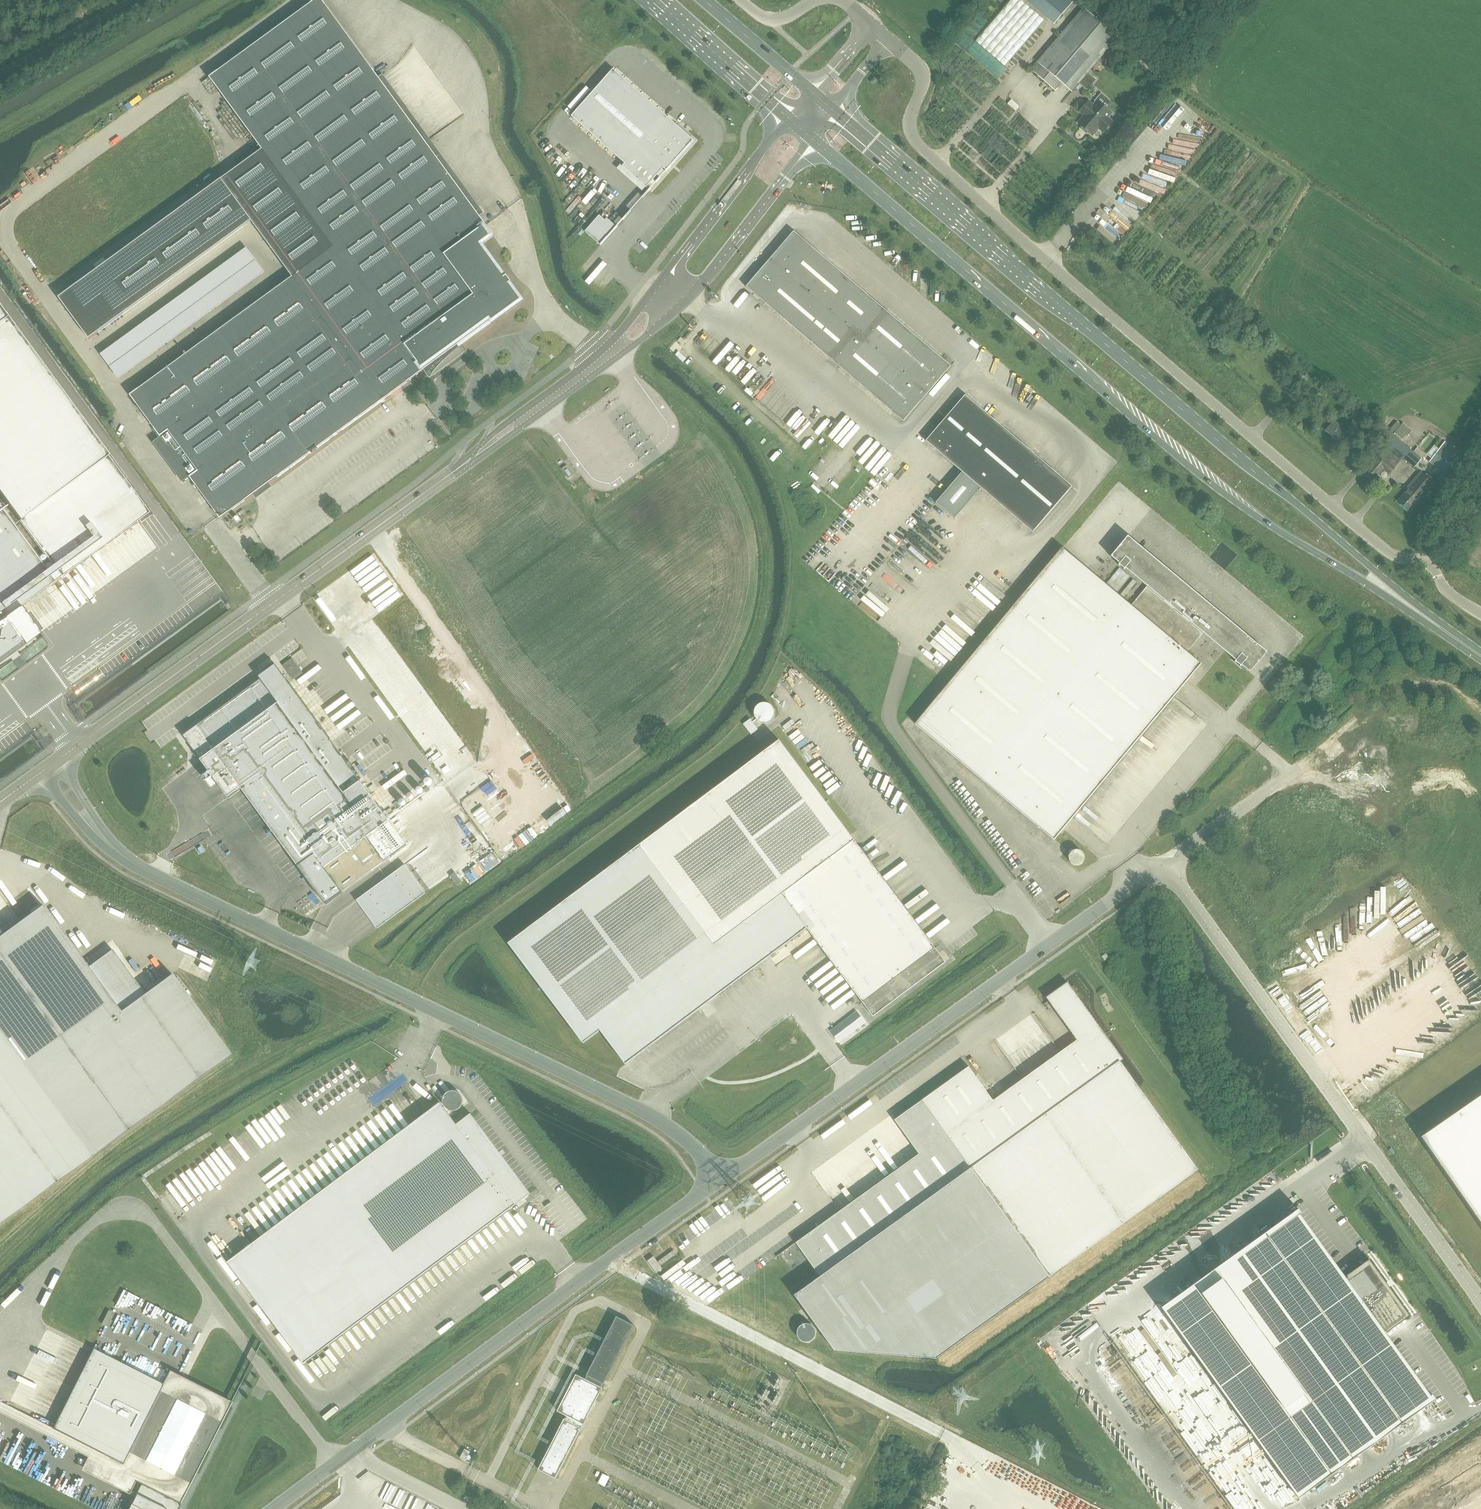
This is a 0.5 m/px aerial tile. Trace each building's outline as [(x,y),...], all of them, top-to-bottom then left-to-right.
[(504,311),(513,305),(513,306),(514,306),(515,306),(516,306),(517,306),(517,305),(518,304),(518,303),(518,302),(517,302),(520,300),(479,243),(492,234),(494,237),(494,236),(322,0),(316,0),(210,77),(215,85),(327,239),(333,247),(130,395),(161,437),(169,431),(198,471),(190,477),(220,518),(504,311)] [(976,40),(1005,66),(1046,20),(1023,0),(1011,0),(976,40)] [(1054,24),(1074,0),(1026,0),(1054,24)] [(1037,62),(1031,69),(1055,90),(1061,82),(1072,91),(1118,37),(1084,8),(1038,62),(1037,62)] [(625,164),(622,167),(646,188),(664,168),(667,171),(694,141),(613,69),(572,116),(625,164)] [(1085,115),(1078,123),(1082,126),(1081,128),(1087,133),(1089,132),(1093,135),(1099,128),(1103,132),(1112,121),(1108,117),(1111,113),(1097,101),(1094,105),(1089,101),(1080,112),(1081,111),(1085,115)] [(746,287),(812,343),(866,390),(903,422),(951,366),(914,334),(859,287),(794,231),(746,287)] [(9,652),(10,653),(14,650),(13,648),(24,641),(6,617),(11,613),(50,585),(55,581),(61,577),(137,521),(149,512),(7,318),(0,307),(0,492),(55,568),(48,573),(0,506),(0,658),(9,652)] [(1299,372),(1291,381),(1300,388),(1308,380),(1299,372)] [(961,471),(1001,425),(965,395),(926,441),(961,471)] [(1355,418),(1350,423),(1356,428),(1361,423),(1355,418)] [(1340,427),(1333,421),(1326,430),(1338,440),(1345,431),(1344,431),(1346,429),(1341,425),(1340,427)] [(1399,424),(1396,422),(1390,428),(1393,431),(1399,424)] [(997,502),(1037,456),(1001,425),(961,471),(997,502)] [(1382,438),(1388,430),(1383,426),(1376,434),(1382,438)] [(1388,430),(1382,438),(1388,444),(1365,472),(1374,480),(1383,469),(1389,474),(1403,457),(1414,466),(1421,458),(1400,440),(1392,433),(1388,430)] [(1445,441),(1429,462),(1448,477),(1464,456),(1445,441)] [(1037,456),(997,502),(1033,532),(1072,486),(1037,456)] [(574,475),(567,465),(562,469),(569,478),(574,475)] [(1421,500),(1435,484),(1420,472),(1405,489),(1407,490),(1398,501),(1409,511),(1420,499),(1421,500)] [(1125,568),(1147,586),(1131,605),(1062,547),(915,724),(1054,840),(1201,664),(1187,652),(1203,633),(1236,660),(1235,662),(1240,667),(1241,665),(1250,672),(1267,652),(1128,536),(1111,556),(1120,564),(1118,565),(1124,570),(1125,568)] [(275,669),(261,679),(196,726),(326,904),(391,857),(373,832),(389,821),(275,664),(273,666),(275,669)] [(750,719),(743,724),(751,735),(758,729),(750,719)] [(779,740),(640,845),(505,946),(580,1045),(597,1033),(623,1068),(772,955),(777,961),(812,935),(871,1013),(943,959),(779,740)] [(1075,864),(1078,864),(1080,864),(1083,862),(1084,860),(1085,857),(1085,855),(1084,852),(1082,850),(1080,849),(1078,848),(1075,848),(1072,849),(1071,851),(1069,853),(1069,856),(1069,859),(1070,861),(1072,863),(1075,864)] [(357,900),(377,928),(426,893),(405,865),(357,900)] [(91,1156),(230,1055),(171,974),(120,1011),(42,905),(0,936),(0,1222),(91,1156)] [(1048,1001),(1077,1040),(993,1100),(975,1075),(969,1066),(922,1100),(894,1120),(918,1154),(796,1242),(820,1276),(795,1295),(835,1350),(936,1359),(1050,1277),(1198,1169),(1137,1084),(1120,1061),(1123,1059),(1067,982),(1064,984),(1046,997),(1048,1001)] [(1420,1136),(1480,1224),(1480,1094),(1420,1136)] [(470,1118),(473,1116),(471,1113),(456,1124),(440,1102),(252,1243),(328,1345),(515,1205),(531,1193),(529,1191),(525,1193),(470,1118)] [(1434,1399),(1386,1332),(1410,1315),(1369,1259),(1345,1277),(1296,1209),(1162,1307),(1299,1496),(1434,1399)] [(674,1250),(658,1261),(658,1262),(654,1257),(650,1261),(658,1272),(663,1268),(661,1266),(677,1254),(674,1250)] [(591,1408),(593,1409),(596,1404),(594,1403),(602,1387),(601,1387),(603,1384),(604,1384),(634,1325),(633,1324),(631,1328),(616,1320),(618,1316),(617,1316),(586,1375),(587,1375),(585,1379),(577,1374),(558,1411),(567,1415),(567,1416),(565,1419),(564,1418),(538,1469),(539,1469),(540,1467),(556,1475),(555,1478),(556,1478),(582,1427),(581,1427),(583,1424),(591,1408)] [(140,1484),(128,1508),(177,1508),(232,1401),(169,1370),(162,1383),(93,1348),(53,1427),(53,1428),(82,1443),(77,1452),(140,1484)] [(466,1460),(470,1451),(465,1449),(460,1458),(466,1460)] [(603,1473),(598,1483),(605,1487),(610,1477),(603,1473)]
